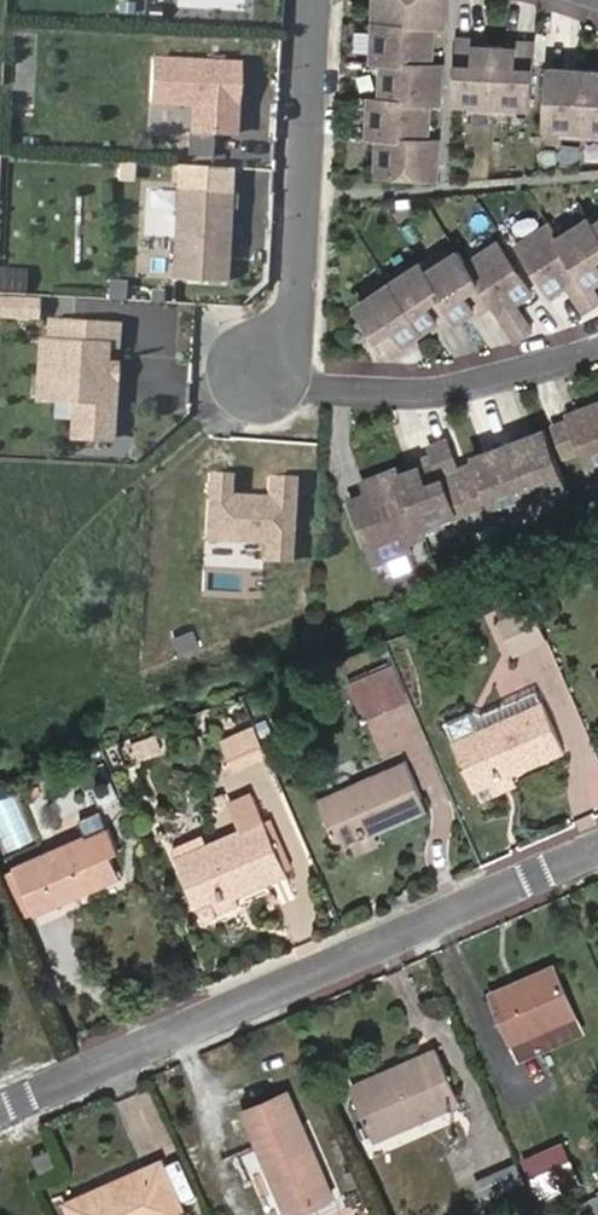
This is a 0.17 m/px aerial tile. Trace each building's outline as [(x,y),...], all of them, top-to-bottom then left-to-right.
[(451,0),(378,0),(374,61),(387,61),(384,101),(374,100),(372,135),(383,136),(381,174),(440,177),(442,139),(431,138),(433,101),(444,102),(447,63),(436,62),(438,26),(449,26),(451,0)] [(482,38),(463,37),(460,100),(476,101),(475,107),(518,109),(519,104),(535,105),(538,41),(519,40),(519,45),(482,43),(482,38)] [(237,129),(241,59),(155,54),(153,98),(195,100),(193,127),(237,129)] [(555,66),(551,125),(568,126),(568,134),(597,136),(597,68),(555,66)] [(250,115),(249,159),(273,160),(274,115),(250,115)] [(248,167),(243,254),(261,255),(266,168),(248,167)] [(227,278),(232,189),(181,186),(176,276),(227,278)] [(174,233),(175,188),(158,188),(156,232),(174,233)] [(597,216),(595,214),(563,234),(555,222),(522,244),(555,295),(572,284),(590,310),(597,305),(597,288),(595,284),(597,282),(597,216)] [(519,303),(537,292),(503,240),(471,261),(463,249),(450,257),(447,253),(428,265),(426,261),(412,269),(410,265),(372,289),(376,294),(363,303),(397,356),(413,345),(410,341),(443,319),(445,323),(460,314),(463,318),(479,308),(482,313),(497,303),(521,339),(536,330),(519,303)] [(104,360),(105,343),(115,343),(116,322),(58,319),(57,339),(61,339),(60,371),(38,370),(37,397),(73,398),(72,435),(111,436),(113,387),(103,386),(103,378),(104,360)] [(60,371),(61,339),(57,339),(40,338),(38,370),(60,371)] [(114,379),(115,361),(104,360),(103,378),(114,379)] [(557,425),(569,455),(585,449),(594,471),(597,469),(597,404),(570,414),(572,420),(557,425)] [(354,499),(378,562),(411,549),(408,542),(425,535),(424,531),(445,523),(444,519),(461,512),(468,531),(522,510),(519,505),(549,493),(552,501),(574,492),(549,428),(477,456),(479,462),(463,468),(451,438),(432,446),(435,454),(420,460),(422,465),(405,471),(403,466),(366,480),(371,492),(354,499)] [(293,558),(293,545),(297,475),(272,474),(269,495),(259,494),(259,501),(232,499),(234,472),(213,470),(209,536),(269,539),(268,557),(293,558)] [(548,641),(534,606),(501,621),(515,654),(548,641)] [(389,711),(412,703),(396,665),(375,672),(389,711)] [(389,711),(375,672),(353,681),(367,720),(389,711)] [(475,710),(449,720),(456,739),(544,702),(539,693),(484,715),(475,710)] [(565,751),(544,702),(456,739),(480,799),(497,793),(493,783),(512,774),(513,774),(565,751)] [(257,722),(225,735),(237,762),(253,764),(271,756),(257,722)] [(429,811),(408,761),(321,800),(341,848),(355,842),(375,833),(429,811)] [(497,793),(517,785),(513,774),(512,774),(493,783),(497,793)] [(17,796),(0,802),(0,821),(11,848),(34,840),(17,796)] [(234,807),(245,833),(211,848),(179,861),(205,919),(220,914),(215,903),(237,894),(289,873),(256,796),(234,807)] [(88,833),(90,838),(112,828),(104,812),(83,821),(88,833)] [(90,838),(88,833),(16,864),(38,916),(123,879),(112,854),(121,850),(112,828),(90,838)] [(355,842),(360,854),(381,845),(375,833),(355,842)] [(179,861),(211,848),(204,834),(179,845),(175,852),(179,861)] [(220,914),(241,905),(237,894),(215,903),(220,914)] [(585,1034),(556,967),(491,994),(513,1047),(515,1046),(534,1038),(540,1052),(585,1034)] [(515,1046),(520,1059),(540,1052),(534,1038),(515,1046)] [(464,1105),(440,1050),(383,1075),(387,1086),(356,1097),(376,1144),(464,1105)] [(352,1088),(356,1097),(387,1086),(383,1075),(352,1088)] [(291,1093),(258,1107),(267,1128),(252,1132),(288,1214),(294,1214),(335,1197),(291,1093)] [(252,1132),(267,1128),(258,1107),(244,1113),(252,1132)] [(41,1177),(60,1169),(53,1151),(33,1159),(41,1177)] [(532,1198),(570,1182),(558,1151),(519,1167),(529,1190),(532,1198)] [(163,1161),(65,1204),(70,1214),(186,1214),(163,1161)] [(529,1190),(519,1167),(517,1162),(477,1179),(490,1207),(529,1190)]
